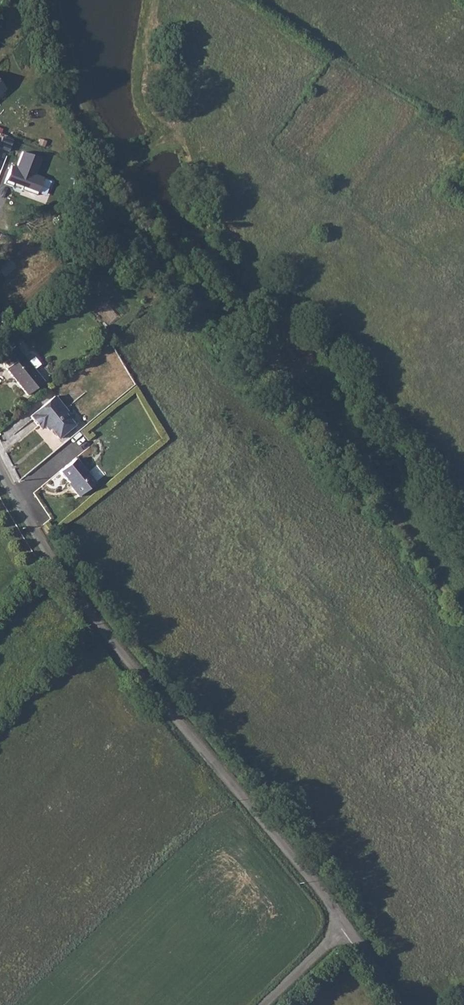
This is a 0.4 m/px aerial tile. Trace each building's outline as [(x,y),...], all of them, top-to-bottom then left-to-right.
[(38,160),(19,154),(14,170),(9,168),(3,186),(11,189),(12,185),(21,188),(20,192),(35,197),(41,179),(33,176),(38,160)] [(5,278),(16,269),(8,259),(0,266),(0,272),(5,278)] [(43,376),(13,340),(0,350),(0,355),(5,362),(3,364),(26,391),(43,376)] [(31,413),(55,442),(76,424),(53,395),(31,413)] [(71,487),(76,496),(94,482),(75,458),(61,469),(73,486),(71,487)]
